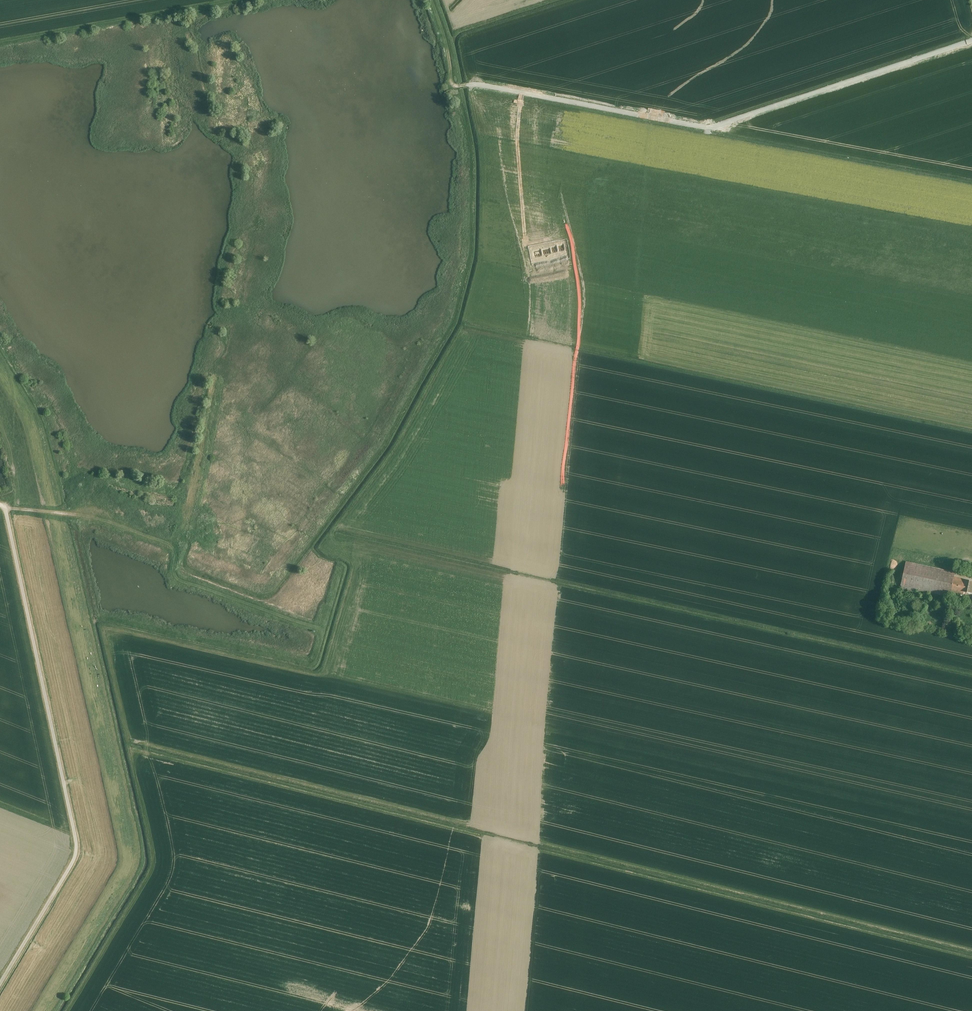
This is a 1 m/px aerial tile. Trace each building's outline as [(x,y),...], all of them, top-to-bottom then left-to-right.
[(898,587),(947,597),(949,589),(971,593),(971,586),(971,578),(962,576),(962,578),(952,576),(953,571),(904,561),(898,587)]
